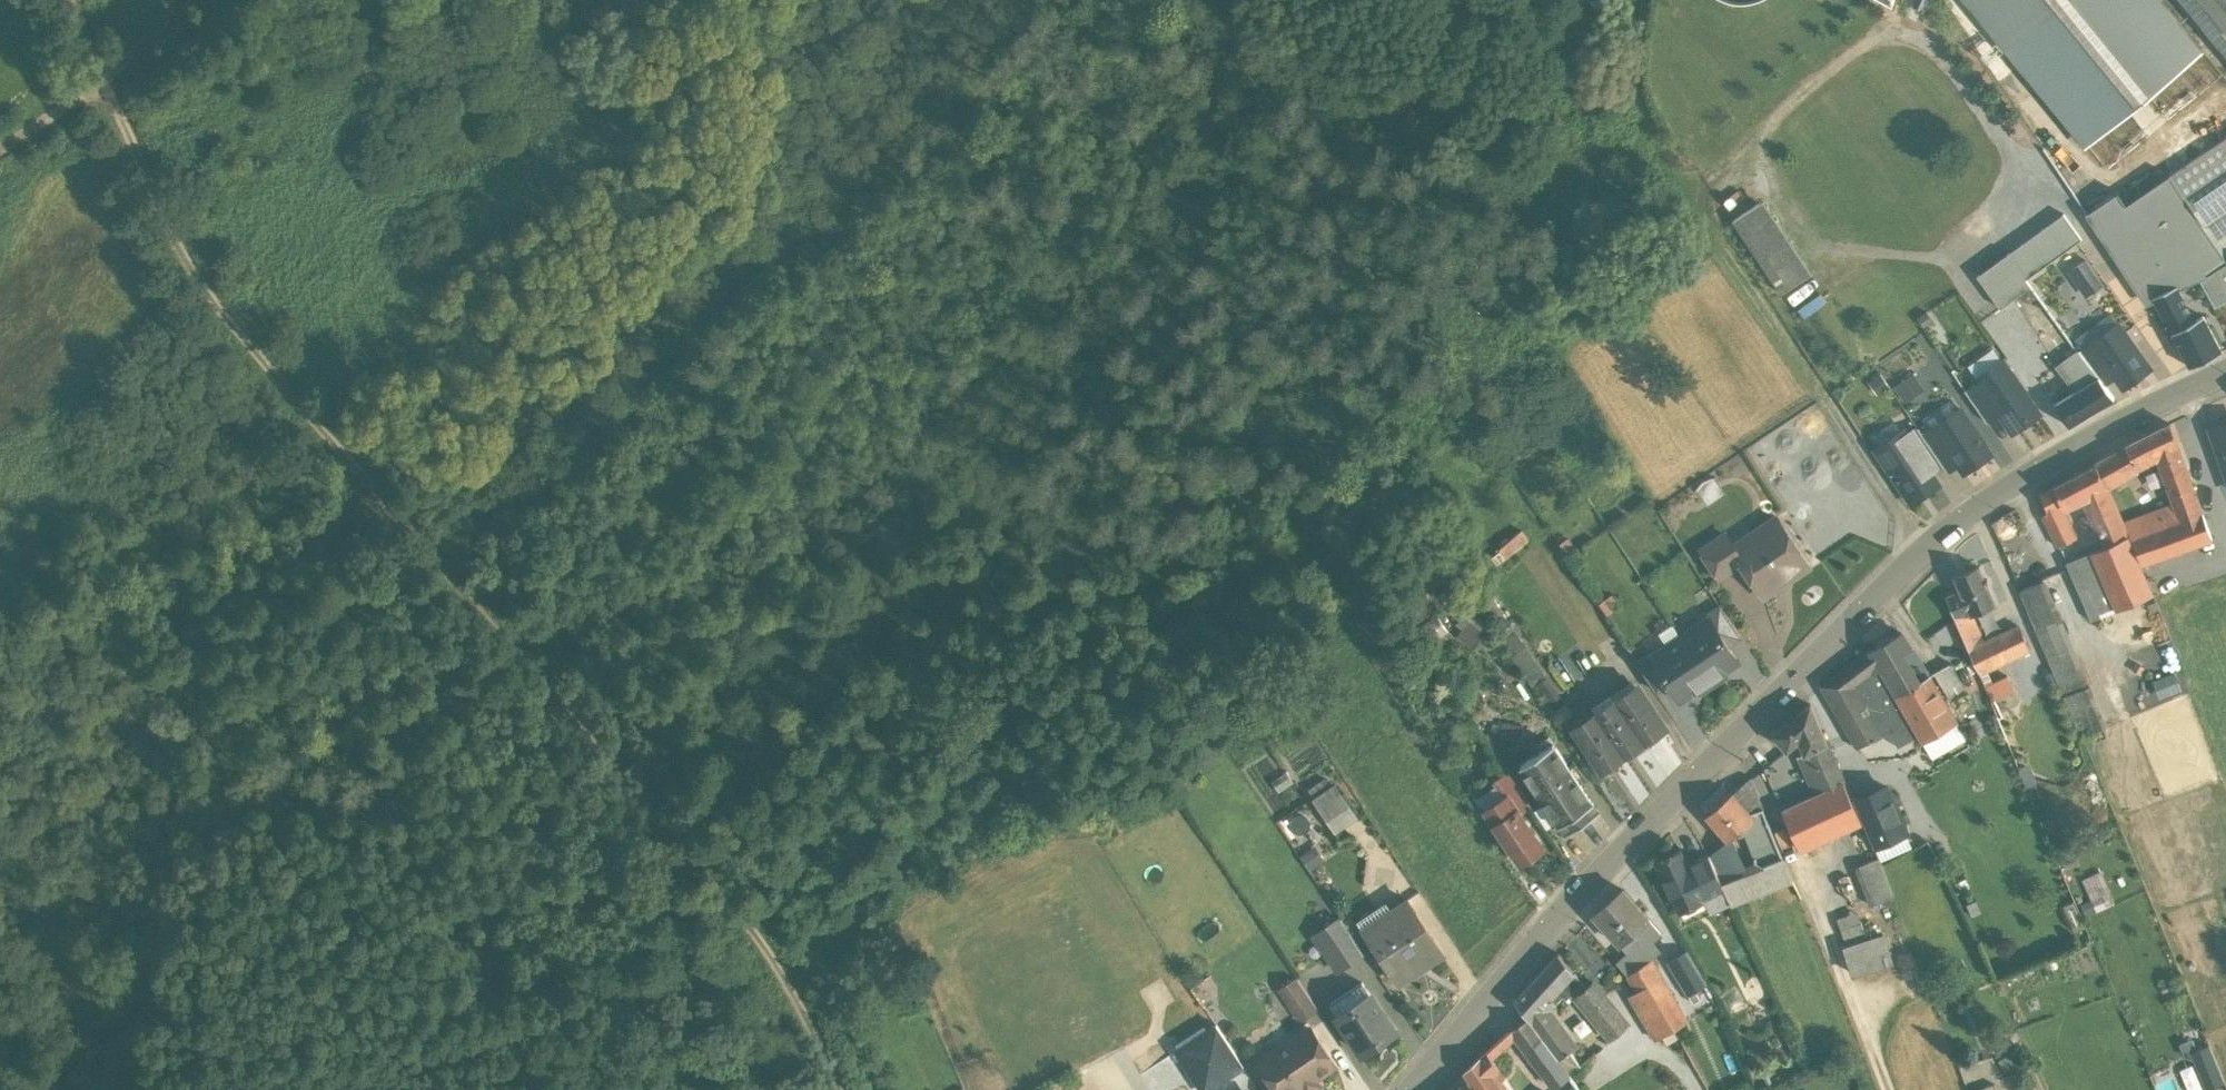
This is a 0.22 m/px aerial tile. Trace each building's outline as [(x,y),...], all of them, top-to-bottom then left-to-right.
[(2203,48),(2162,0),(1971,0),(2091,142),(2203,48)] [(2225,12),(2225,0),(2217,0),(2225,12)] [(2171,173),(2204,222),(2225,207),(2225,135),(2177,169),(2171,173)] [(2128,202),(2118,188),(2108,195),(2086,211),(2134,284),(2145,298),(2154,294),(2178,281),(2198,274),(2200,276),(2205,274),(2225,260),(2225,256),(2225,255),(2225,256),(2204,222),(2171,173),(2128,202)] [(1808,275),(1759,201),(1733,219),(1782,292),(1808,275)] [(2009,251),(2027,275),(2081,236),(2063,212),(2009,251)] [(2032,282),(2027,275),(2009,251),(1977,274),(1999,305),(2032,282)] [(2205,274),(2218,295),(2225,290),(2225,260),(2205,274)] [(2178,281),(2154,294),(2164,312),(2173,329),(2196,317),(2187,300),(2181,288),(2178,281)] [(2196,317),(2173,329),(2190,364),(2223,349),(2204,312),(2196,317)] [(2118,323),(2092,341),(2115,374),(2123,386),(2149,367),(2118,323)] [(2115,374),(2092,341),(2079,351),(2098,376),(2099,374),(2104,382),(2115,374)] [(2079,351),(2078,349),(2058,364),(2076,389),(2056,401),(2069,424),(2114,395),(2104,382),(2099,374),(2098,376),(2079,351)] [(2003,359),(1976,378),(1978,380),(2001,411),(2014,429),(2040,410),(2003,359)] [(1905,397),(1925,386),(1916,369),(1896,380),(1905,397)] [(1987,420),(2001,411),(1978,380),(1965,389),(1987,420)] [(1991,452),(1962,407),(1934,425),(1959,462),(1964,470),(1991,452)] [(2170,421),(2139,435),(2125,443),(2137,466),(2157,455),(2174,500),(2174,501),(2196,493),(2181,453),(2182,453),(2170,421)] [(2225,471),(2225,422),(2212,427),(2225,471)] [(1947,470),(1959,462),(1934,425),(1922,432),(1942,463),(1947,470)] [(1918,426),(1907,433),(1931,470),(1942,463),(1922,432),(1918,426)] [(1876,447),(1912,501),(1939,483),(1931,470),(1907,433),(1904,429),(1876,447)] [(2125,443),(2095,460),(2106,484),(2137,466),(2125,443)] [(2095,460),(2039,492),(2048,510),(2048,511),(2060,505),(2083,493),(2106,542),(2127,532),(2106,484),(2095,460)] [(2212,535),(2196,493),(2174,501),(2174,500),(2124,520),(2142,560),(2212,535)] [(2015,503),(1989,518),(2023,579),(2049,565),(2015,503)] [(2060,505),(2048,511),(2048,510),(2044,512),(2059,543),(2075,535),(2060,505)] [(1500,544),(1507,554),(1532,538),(1525,527),(1500,544)] [(1741,555),(1740,554),(1738,555),(1742,561),(1764,593),(1809,563),(1784,527),(1741,555)] [(1724,531),(1699,548),(1719,577),(1742,561),(1738,555),(1740,554),(1724,531)] [(2106,542),(2091,548),(2118,606),(2152,591),(2127,532),(2106,542)] [(2118,606),(2091,548),(2066,559),(2093,618),(2118,606)] [(1978,564),(1955,574),(1961,588),(1946,594),(1956,616),(1970,610),(1971,611),(1995,601),(1978,564)] [(2044,577),(2020,588),(2036,625),(2057,616),(2060,615),(2044,577)] [(1741,633),(1721,604),(1707,613),(1709,617),(1710,616),(1728,642),(1741,633)] [(1970,610),(1956,616),(1969,646),(1983,640),(1982,639),(1978,629),(1979,628),(1971,611),(1970,610)] [(1709,617),(1681,635),(1712,681),(1723,673),(1725,665),(1738,657),(1728,642),(1710,616),(1709,617)] [(2057,616),(2036,625),(2041,637),(2062,629),(2057,616)] [(1475,646),(1488,631),(1471,617),(1458,632),(1475,646)] [(1983,640),(1969,646),(1979,668),(2029,645),(2019,623),(2001,631),(1982,639),(1983,640)] [(1515,629),(1501,638),(1531,683),(1544,674),(1515,629)] [(1902,629),(1871,647),(1887,676),(1887,677),(1895,692),(1918,678),(1902,651),(1911,646),(1902,629)] [(2062,629),(2041,637),(2065,692),(2085,683),(2062,629)] [(1653,654),(1652,655),(1669,681),(1679,696),(1692,687),(1700,689),(1712,681),(1681,635),(1653,654)] [(1864,651),(1823,683),(1823,684),(1857,744),(1857,745),(1873,736),(1873,737),(1876,736),(1875,735),(1898,722),(1891,709),(1891,708),(1875,716),(1862,693),(1878,683),(1878,682),(1887,677),(1887,676),(1871,647),(1870,647),(1864,651)] [(1651,650),(1637,660),(1657,690),(1669,681),(1652,655),(1653,654),(1651,650)] [(1958,659),(1970,687),(1981,683),(1969,654),(1958,659)] [(1951,660),(1934,669),(1949,695),(1966,686),(1951,660)] [(1989,678),(2010,668),(2006,660),(1985,670),(1989,678)] [(1988,681),(1995,696),(2019,684),(2012,669),(1988,681)] [(1918,678),(1895,692),(1902,703),(1921,736),(1954,716),(1929,672),(1918,678)] [(1878,683),(1862,693),(1875,716),(1891,708),(1891,709),(1892,708),(1902,703),(1895,692),(1887,677),(1878,682),(1878,683)] [(2085,683),(2065,692),(2082,733),(2106,723),(2089,682),(2085,683)] [(1664,726),(1637,685),(1617,698),(1644,739),(1664,726)] [(2020,686),(1995,697),(2009,732),(2034,722),(2020,686)] [(1644,739),(1617,698),(1596,712),(1624,753),(1644,739)] [(1809,704),(1773,733),(1785,748),(1798,739),(1804,753),(1826,742),(1809,704)] [(1624,753),(1596,712),(1576,726),(1603,767),(1624,753)] [(1549,734),(1531,746),(1536,753),(1553,741),(1549,734)] [(1536,753),(1520,763),(1567,832),(1599,810),(1553,741),(1536,753)] [(1826,742),(1804,753),(1821,790),(1842,779),(1826,742)] [(1531,803),(1509,769),(1498,776),(1507,791),(1519,810),(1531,803)] [(1494,772),(1473,786),(1485,806),(1507,791),(1498,776),(1494,772)] [(1751,774),(1731,792),(1749,812),(1763,806),(1751,774)] [(1799,847),(1823,836),(1860,821),(1842,779),(1821,790),(1816,793),(1816,794),(1806,797),(1792,803),(1781,808),(1799,847)] [(1336,783),(1315,797),(1337,830),(1358,816),(1336,783)] [(1811,783),(1788,794),(1792,803),(1806,797),(1816,794),(1816,793),(1811,783)] [(1855,798),(1873,841),(1905,828),(1886,784),(1855,798)] [(1507,791),(1485,806),(1522,862),(1543,848),(1519,810),(1507,791)] [(1753,817),(1749,812),(1731,792),(1705,815),(1727,840),(1742,827),(1753,817)] [(1784,856),(1763,806),(1749,812),(1753,817),(1742,827),(1757,867),(1784,856)] [(1311,869),(1326,859),(1317,845),(1302,855),(1311,869)] [(1687,862),(1681,848),(1658,859),(1680,907),(1712,892),(1696,858),(1687,862)] [(1727,866),(1717,848),(1709,852),(1723,880),(1732,877),(1727,866)] [(1709,852),(1696,858),(1712,892),(1726,886),(1723,880),(1709,852)] [(1878,852),(1858,861),(1873,898),(1893,890),(1878,852)] [(1732,877),(1723,880),(1726,886),(1732,902),(1767,888),(1793,877),(1784,856),(1757,867),(1732,877)] [(1623,889),(1594,914),(1627,951),(1618,959),(1628,971),(1652,955),(1640,942),(1643,939),(1634,930),(1648,917),(1623,889)] [(1407,899),(1390,911),(1392,915),(1365,933),(1399,982),(1443,952),(1407,899)] [(1836,913),(1846,939),(1866,931),(1855,905),(1836,913)] [(1341,917),(1315,934),(1337,967),(1364,950),(1341,917)] [(1841,946),(1851,974),(1892,960),(1883,932),(1841,946)] [(1558,953),(1516,999),(1528,1014),(1541,1031),(1547,1040),(1562,1027),(1548,1009),(1556,1001),(1551,996),(1574,973),(1558,953)] [(1661,970),(1652,955),(1628,971),(1638,991),(1630,996),(1649,1025),(1664,1031),(1688,1017),(1687,1016),(1661,970)] [(1693,1013),(1667,966),(1661,970),(1687,1016),(1693,1013)] [(1317,1005),(1298,976),(1281,987),(1300,1016),(1317,1005)] [(1362,980),(1331,1001),(1339,1014),(1371,993),(1362,980)] [(1594,980),(1577,994),(1589,1007),(1605,994),(1594,980)] [(1371,993),(1339,1014),(1363,1049),(1395,1028),(1371,993)] [(1630,1023),(1605,994),(1589,1007),(1613,1037),(1630,1023)] [(1528,1014),(1511,1027),(1526,1047),(1541,1031),(1528,1014)] [(1217,1022),(1178,1048),(1205,1089),(1244,1063),(1217,1022)] [(1260,1059),(1281,1089),(1291,1089),(1335,1061),(1312,1025),(1260,1059)] [(1576,1046),(1562,1027),(1547,1040),(1560,1057),(1576,1046)] [(1541,1031),(1526,1047),(1555,1085),(1572,1074),(1570,1072),(1560,1057),(1547,1040),(1541,1031)] [(2164,1036),(2146,1042),(2152,1055),(2169,1049),(2164,1036)] [(2209,1038),(2191,1046),(2206,1083),(2225,1075),(2209,1038)] [(1576,1046),(1560,1057),(1570,1072),(1586,1059),(1576,1046)] [(1465,1069),(1479,1089),(1507,1089),(1499,1079),(1506,1074),(1488,1048),(1465,1069)] [(2012,1050),(1999,1056),(2004,1066),(2017,1060),(2012,1050)] [(1447,1089),(1478,1089),(1466,1074),(1447,1089)] [(1975,1084),(1977,1089),(2000,1089),(1995,1077),(1975,1084)]
